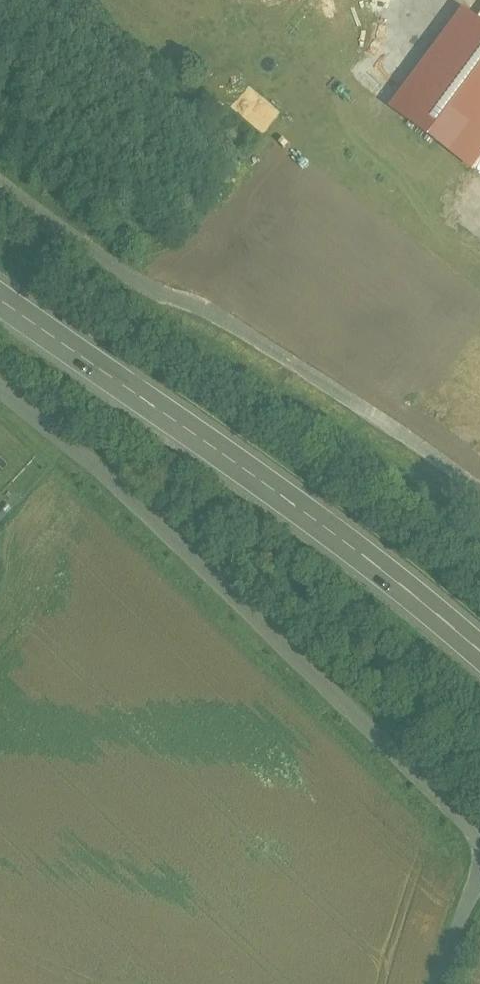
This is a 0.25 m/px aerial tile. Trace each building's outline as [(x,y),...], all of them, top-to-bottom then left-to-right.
[(404,116),(474,169),(479,162),(479,21),(477,19),(404,116)] [(457,214),(479,227),(479,198),(477,204),(466,197),(457,214)]
